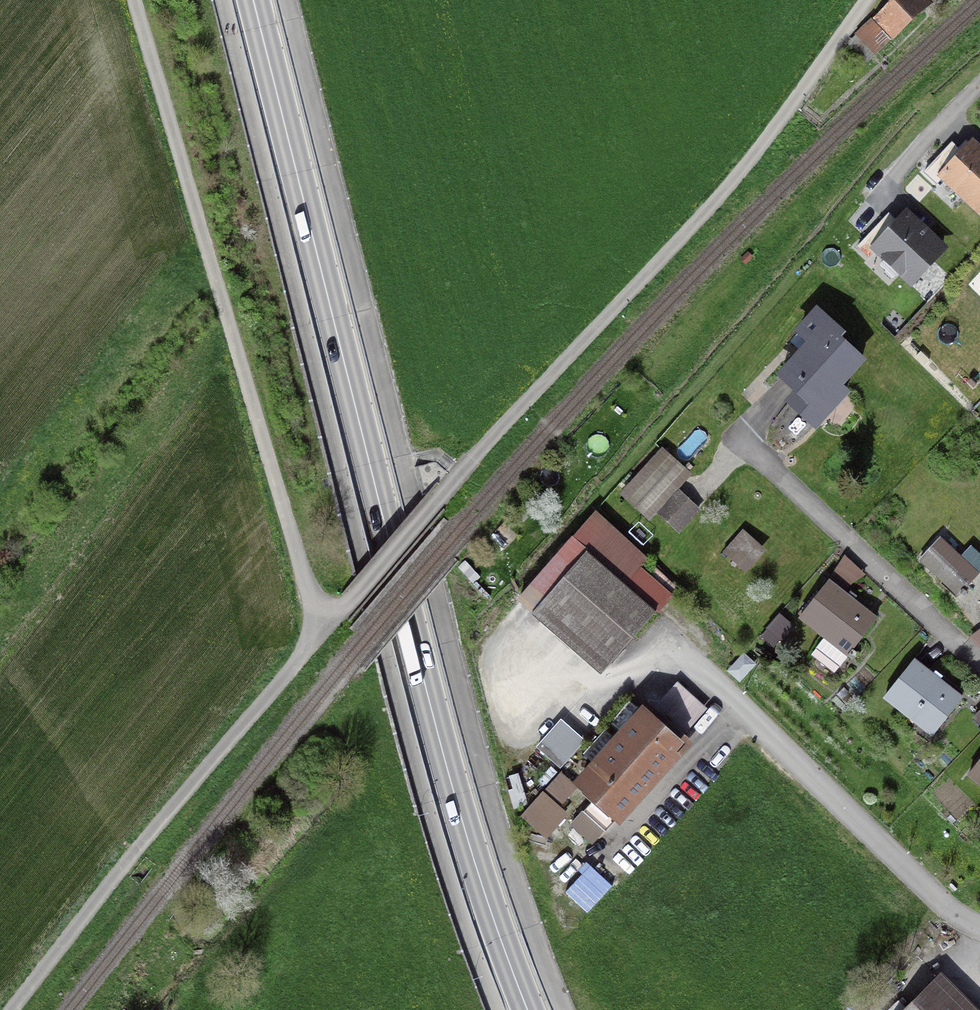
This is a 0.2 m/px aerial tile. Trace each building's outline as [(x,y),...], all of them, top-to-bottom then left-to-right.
[(931,3),(929,0),(896,0),(874,19),(892,39),(931,3)] [(969,143),(944,171),(979,204),(979,153),(969,143)] [(909,279),(940,247),(900,209),(869,240),(909,279)] [(800,405),(820,425),(849,396),(839,386),(865,361),(836,331),(790,375),(810,396),(800,405)] [(670,458),(631,495),(655,520),(664,511),(685,531),(702,514),(681,492),(692,481),(670,458)] [(560,609),(549,620),(609,672),(657,617),(627,590),(647,567),(601,526),(542,593),(560,609)] [(749,566),(767,547),(748,529),(730,548),(749,566)] [(946,546),(930,563),(957,589),(973,573),(946,546)] [(830,582),(799,622),(823,641),(806,664),(829,681),(877,619),(855,601),(857,599),(850,593),(848,596),(830,582)] [(794,627),(780,615),(761,637),(775,649),(794,627)] [(972,637),(979,649),(979,632),(972,637)] [(739,684),(756,666),(743,653),(726,672),(739,684)] [(914,660),(882,701),(910,722),(908,725),(927,740),(929,737),(932,739),(964,698),(941,681),(943,678),(935,672),(934,675),(914,660)] [(855,699),(844,688),(832,700),(843,712),(855,699)] [(561,768),(587,739),(562,716),(536,745),(561,768)] [(647,719),(585,790),(623,824),(685,753),(647,719)] [(967,779),(979,789),(979,762),(967,779)] [(942,967),(898,1009),(979,1009),(979,1006),(942,967)]
